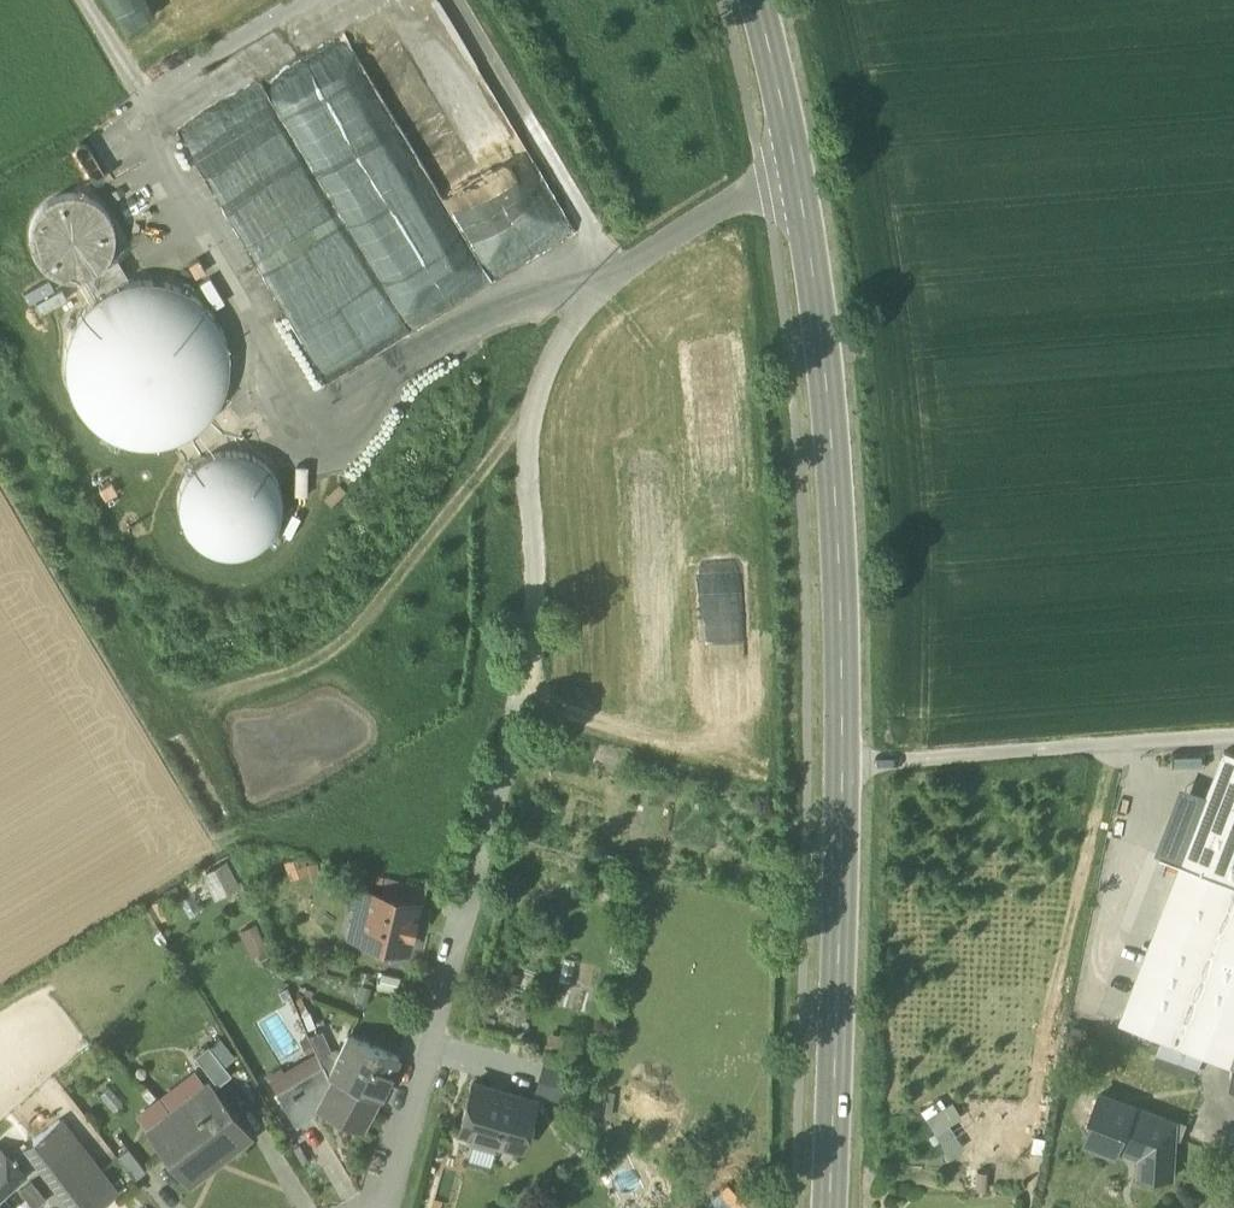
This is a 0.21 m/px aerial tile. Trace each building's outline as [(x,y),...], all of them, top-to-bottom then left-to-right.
[(477,191),(445,179),(457,146),(438,150),(444,131),(440,130),(434,145),(427,109),(447,105),(466,53),(440,0),(416,0),(355,29),(351,28),(347,20),(246,38),(256,92),(184,127),(248,258),(263,217),(267,215),(262,186),(272,184),(277,210),(329,201),(332,207),(362,193),(359,187),(371,154),(383,178),(426,157),(449,204),(477,191)] [(485,206),(542,180),(518,128),(478,147),(489,171),(472,179),(485,206)] [(75,143),(75,150),(91,177),(97,179),(102,177),(103,170),(87,144),(81,140),(75,143)] [(30,242),(36,257),(47,269),(63,275),(79,276),(95,269),(107,258),(113,243),(113,226),(107,211),(95,199),(80,193),(63,192),(48,199),(36,210),(30,225),(30,242)] [(187,263),(195,275),(205,269),(197,257),(187,263)] [(117,258),(111,261),(121,280),(128,276),(117,258)] [(111,261),(82,278),(93,297),(121,280),(111,261)] [(64,358),(69,390),(86,417),(112,436),(144,443),(175,438),(202,421),(221,395),(229,364),(223,332),(206,305),(180,287),(167,284),(149,279),(118,284),(90,301),(72,327),(64,358)] [(60,287),(35,300),(41,311),(66,297),(60,287)] [(177,492),(178,512),(186,531),(201,545),(220,552),(240,552),(259,543),(273,528),(281,509),(280,489),(272,470),(257,456),(238,449),(217,449),(198,458),(184,473),(177,492)] [(98,486),(104,496),(116,489),(110,479),(98,486)] [(1183,863),(1233,883),(1233,753),(1226,750),(1209,796),(1183,863)] [(1206,756),(1174,757),(1174,770),(1207,769),(1206,756)] [(1159,855),(1183,863),(1209,796),(1186,787),(1159,855)] [(296,855),(283,860),(290,877),(305,871),(303,856),(296,855)] [(239,883),(226,858),(200,872),(213,897),(239,883)] [(1233,1057),(1233,883),(1183,863),(1122,1021),(1165,1038),(1200,1051),(1232,1063),(1233,1057)] [(415,902),(421,904),(425,886),(384,876),(379,894),(415,902)] [(358,937),(404,948),(415,902),(379,894),(362,890),(357,909),(364,910),(358,937)] [(351,935),(358,937),(364,910),(357,909),(351,935)] [(268,948),(255,922),(238,930),(250,956),(268,948)] [(309,1035),(320,1059),(332,1053),(321,1029),(309,1035)] [(346,1034),(328,1076),(378,1098),(397,1057),(346,1034)] [(219,1036),(208,1044),(224,1065),(235,1057),(219,1036)] [(1200,1051),(1165,1038),(1156,1061),(1191,1075),(1200,1051)] [(195,1054),(219,1086),(232,1075),(224,1065),(208,1044),(195,1054)] [(270,1079),(277,1091),(290,1083),(319,1065),(314,1053),(270,1079)] [(319,1065),(290,1083),(297,1095),(328,1076),(322,1063),(319,1065)] [(566,1071),(543,1064),(535,1091),(559,1098),(566,1071)] [(364,1129),(378,1098),(328,1076),(297,1095),(310,1116),(321,1110),(364,1129)] [(472,1140),(494,1146),(500,1140),(519,1146),(533,1099),(472,1081),(458,1129),(470,1132),(472,1140)] [(277,1091),(297,1124),(310,1116),(297,1095),(290,1083),(277,1091)] [(167,1153),(189,1183),(209,1168),(205,1162),(217,1153),(222,1158),(250,1137),(212,1088),(179,1113),(176,1110),(158,1124),(175,1147),(167,1153)] [(950,1121),(958,1115),(944,1092),(919,1107),(947,1153),(963,1143),(950,1121)] [(1141,1176),(1170,1177),(1172,1137),(1182,1140),(1188,1123),(1162,1113),(1160,1118),(1100,1095),(1090,1120),(1095,1122),(1086,1143),(1118,1155),(1121,1146),(1142,1154),(1141,1176)] [(32,1139),(71,1190),(97,1169),(59,1119),(32,1139)] [(149,1131),(167,1153),(175,1147),(158,1124),(149,1131)] [(71,1190),(32,1139),(22,1147),(69,1207),(84,1207),(71,1190)] [(24,1145),(11,1158),(24,1173),(38,1160),(24,1145)] [(117,1157),(142,1190),(157,1179),(132,1146),(117,1157)] [(0,1148),(0,1195),(24,1173),(11,1158),(0,1148)] [(205,1162),(209,1168),(222,1158),(217,1153),(205,1162)] [(97,1169),(71,1190),(84,1207),(97,1207),(116,1193),(97,1169)] [(19,1191),(35,1207),(46,1196),(29,1180),(19,1191)]
